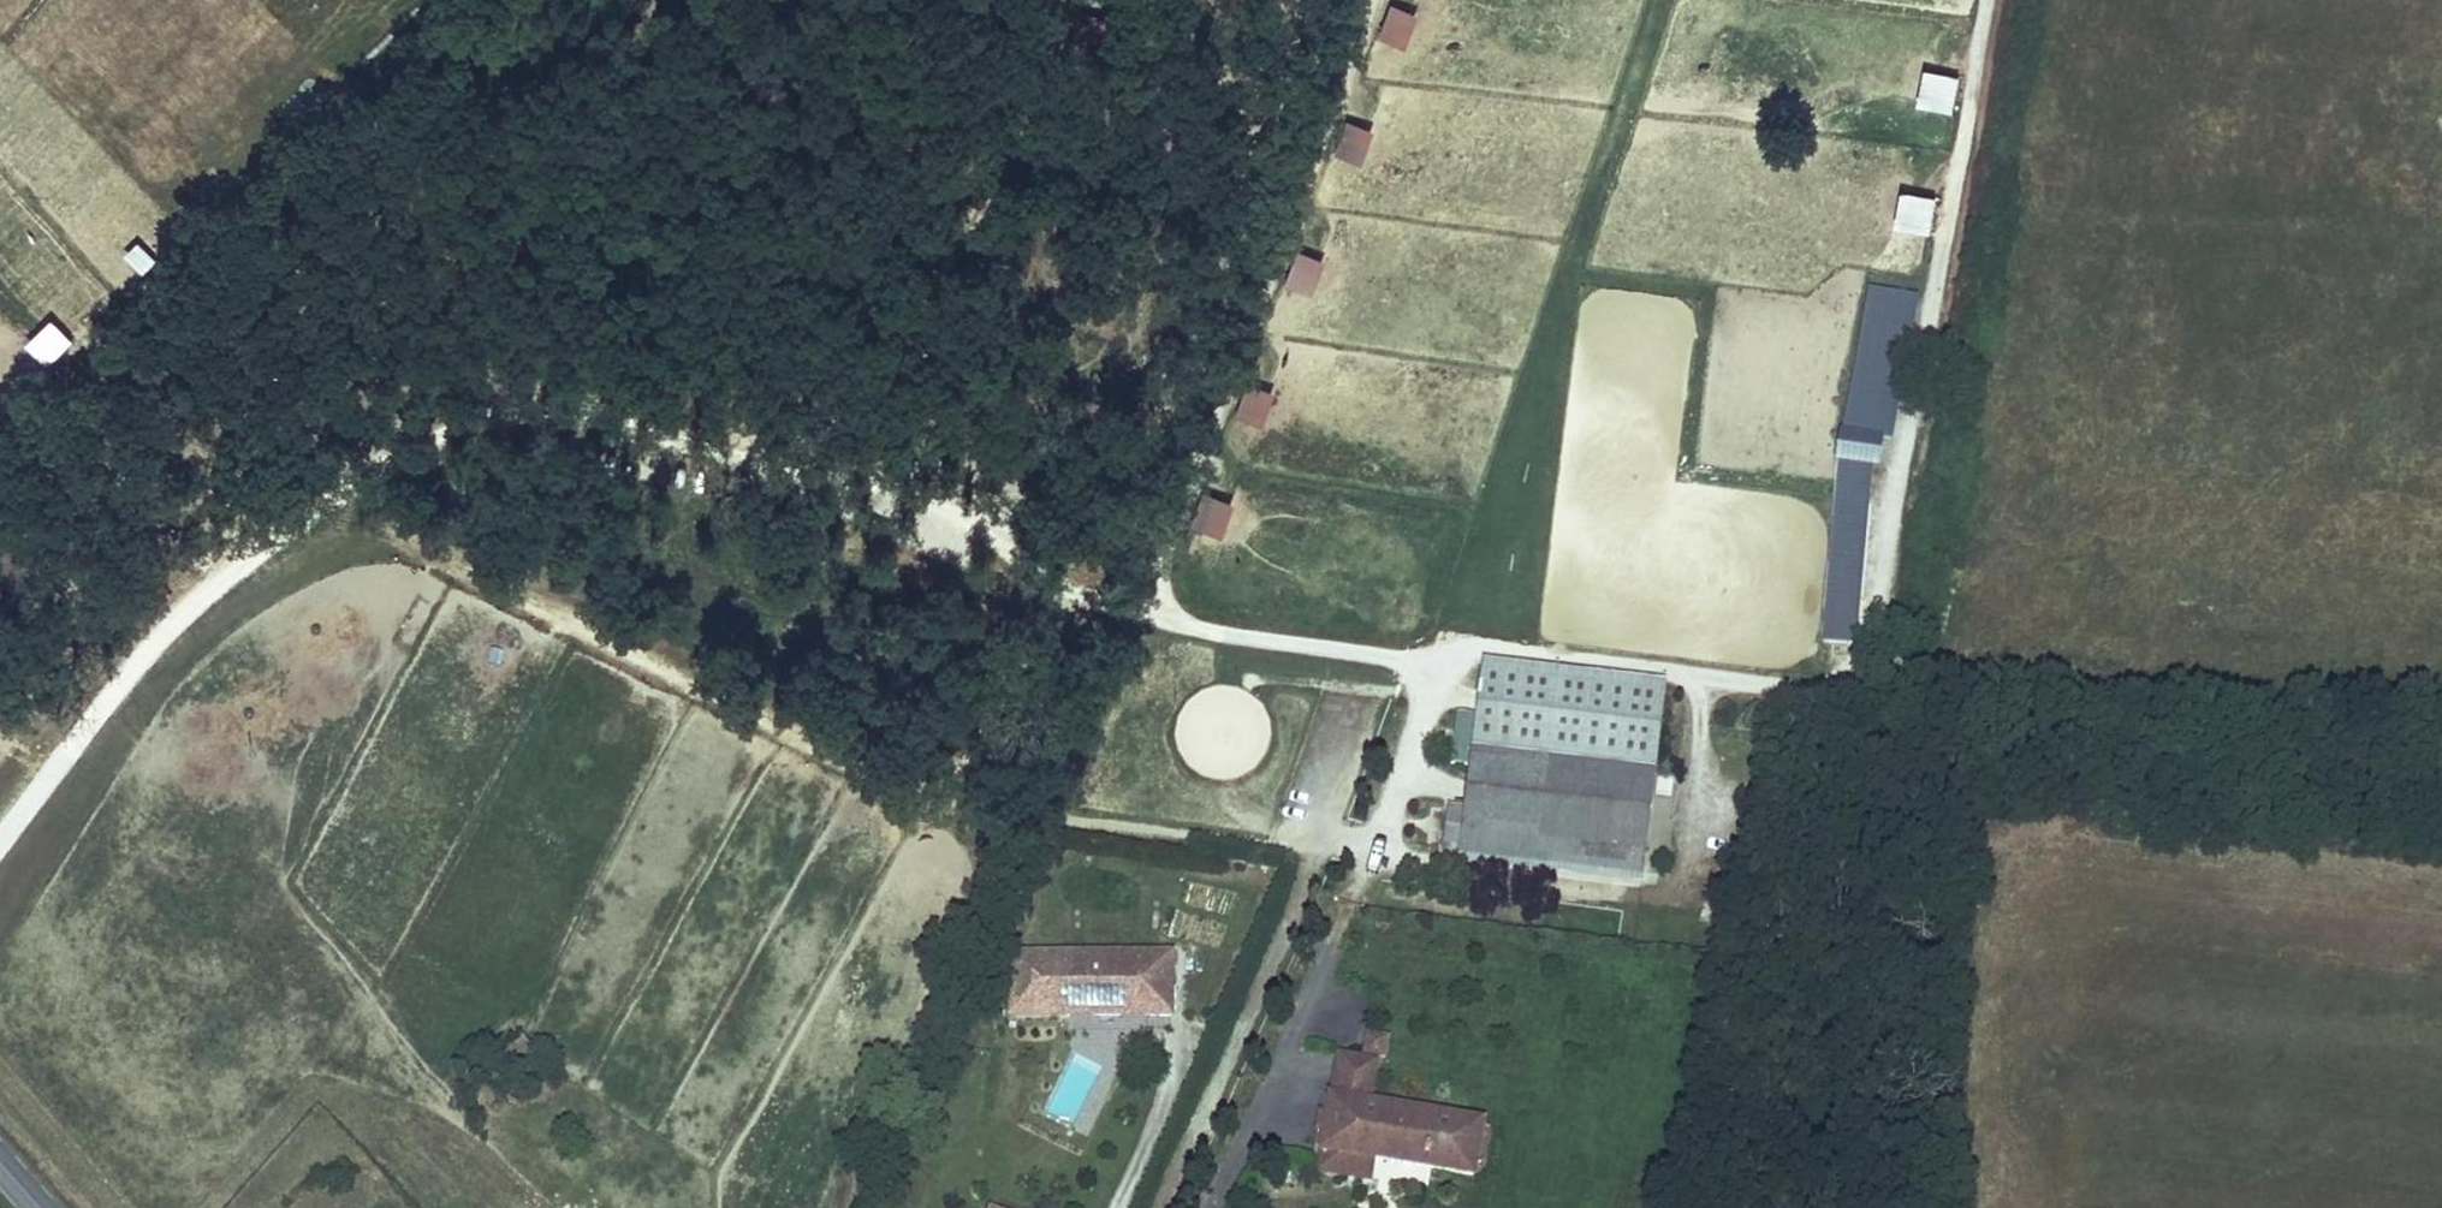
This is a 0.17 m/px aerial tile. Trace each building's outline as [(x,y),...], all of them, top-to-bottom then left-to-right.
[(1954,111),(1959,76),(1924,71),(1919,106),(1954,111)] [(1932,232),(1936,195),(1902,191),(1897,228),(1932,232)] [(1864,292),(1817,644),(1862,650),(1909,298),(1864,292)] [(1664,692),(1484,670),(1472,753),(1653,775),(1656,746),(1664,692)] [(1653,775),(1472,753),(1465,830),(1556,841),(1555,862),(1643,873),(1653,775)] [(1462,822),(1467,771),(1449,770),(1443,820),(1462,822)] [(1465,830),(1446,828),(1444,850),(1555,862),(1556,841),(1465,830)] [(1113,957),(1017,956),(1017,1015),(1075,1015),(1076,1015),(1076,1009),(1152,1010),(1152,1020),(1178,1021),(1179,958),(1133,957),(1133,972),(1113,972),(1113,957)] [(1133,957),(1113,957),(1113,972),(1133,972),(1133,957)] [(1152,1020),(1152,1010),(1076,1009),(1076,1015),(1075,1015),(1074,1019),(1152,1020)] [(1391,1039),(1370,1036),(1367,1056),(1389,1059),(1391,1039)] [(1475,1176),(1484,1123),(1446,1116),(1369,1103),(1375,1063),(1339,1057),(1333,1096),(1330,1096),(1326,1115),(1326,1117),(1332,1118),(1330,1130),(1324,1129),(1323,1131),(1320,1150),(1323,1151),(1374,1160),(1475,1176)] [(1330,1130),(1332,1118),(1326,1117),(1326,1115),(1320,1114),(1317,1130),(1323,1131),(1324,1129),(1330,1130)] [(1370,1180),(1374,1160),(1323,1151),(1320,1172),(1370,1180)]
